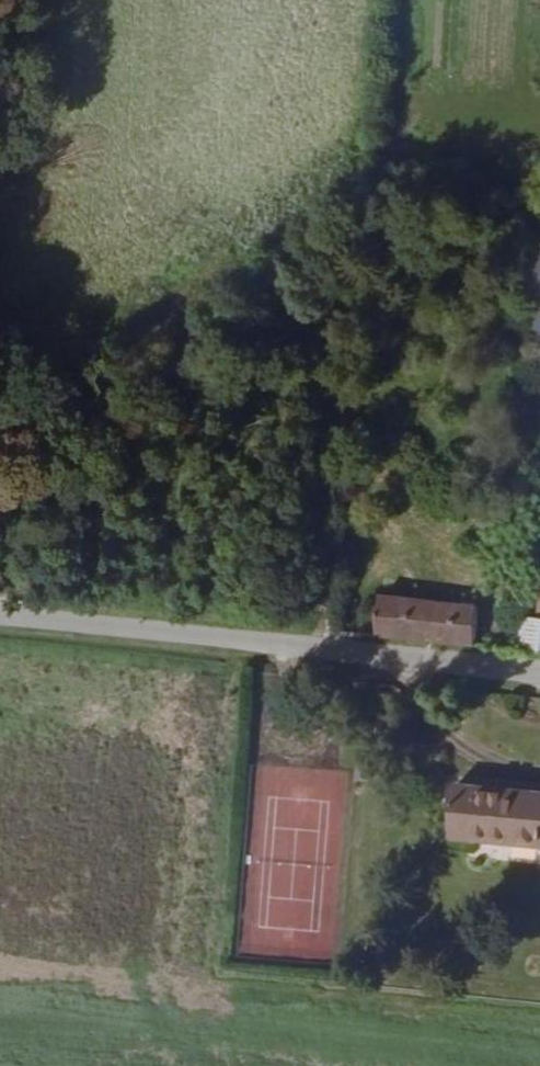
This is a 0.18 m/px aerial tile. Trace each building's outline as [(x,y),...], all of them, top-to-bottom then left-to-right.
[(511,257),(539,375),(539,250),(511,257)] [(532,628),(539,630),(539,587),(532,628)] [(373,598),(369,640),(425,645),(461,648),(464,609),(373,598)] [(532,628),(513,652),(537,654),(539,649),(539,630),(532,628)] [(528,796),(539,798),(539,789),(529,788),(494,785),(493,793),(528,796)] [(528,796),(493,793),(453,789),(449,845),(474,847),(473,861),(515,865),(539,867),(539,798),(528,796)]
